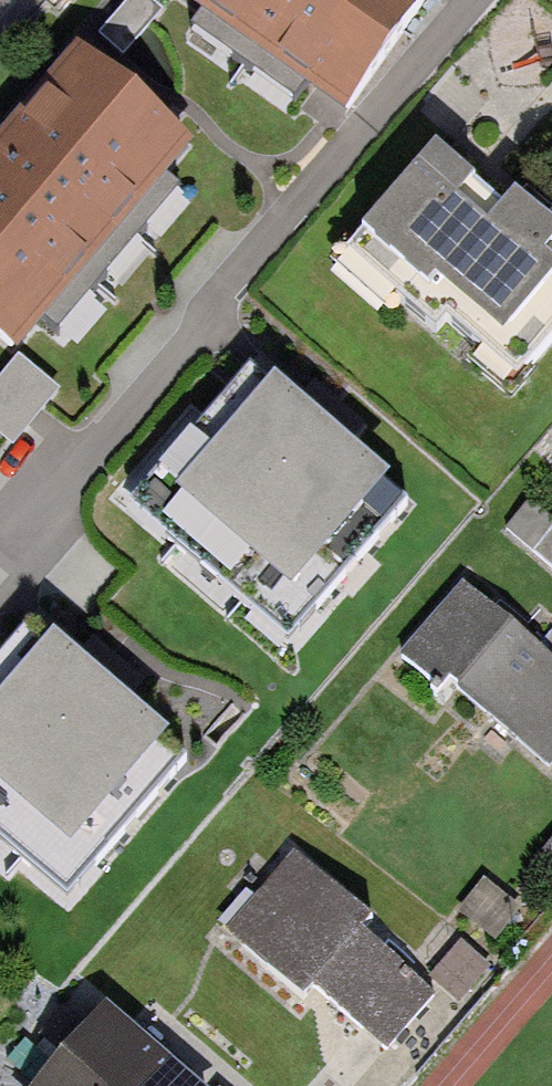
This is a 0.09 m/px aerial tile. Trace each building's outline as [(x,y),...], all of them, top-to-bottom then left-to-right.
[(99,33),(124,55),(164,9),(153,0),(127,0),(99,33)] [(197,9),(186,23),(294,99),(311,75),(343,98),(413,0),(185,0),(197,9)] [(83,50),(3,143),(0,146),(0,321),(17,336),(38,311),(53,325),(170,188),(154,175),(186,138),(83,50)] [(341,250),(435,333),(445,321),(515,383),(551,341),(551,228),(510,191),(500,203),(433,145),(341,250)] [(61,395),(20,362),(0,386),(0,438),(16,451),(61,395)] [(312,419),(249,368),(133,507),(284,638),(406,496),(312,419)] [(505,528),(551,569),(551,520),(529,500),(505,528)] [(401,654),(442,686),(447,678),(548,766),(551,761),(551,662),(544,655),(462,582),(401,654)] [(41,616),(0,662),(0,843),(61,896),(191,748),(99,667),(41,616)] [(368,918),(295,853),(228,928),(303,995),(313,983),(384,1046),(431,993),(358,929),(368,918)] [(159,1049),(104,1003),(34,1085),(128,1085),(159,1049)] [(159,1049),(128,1085),(202,1085),(159,1049)]
